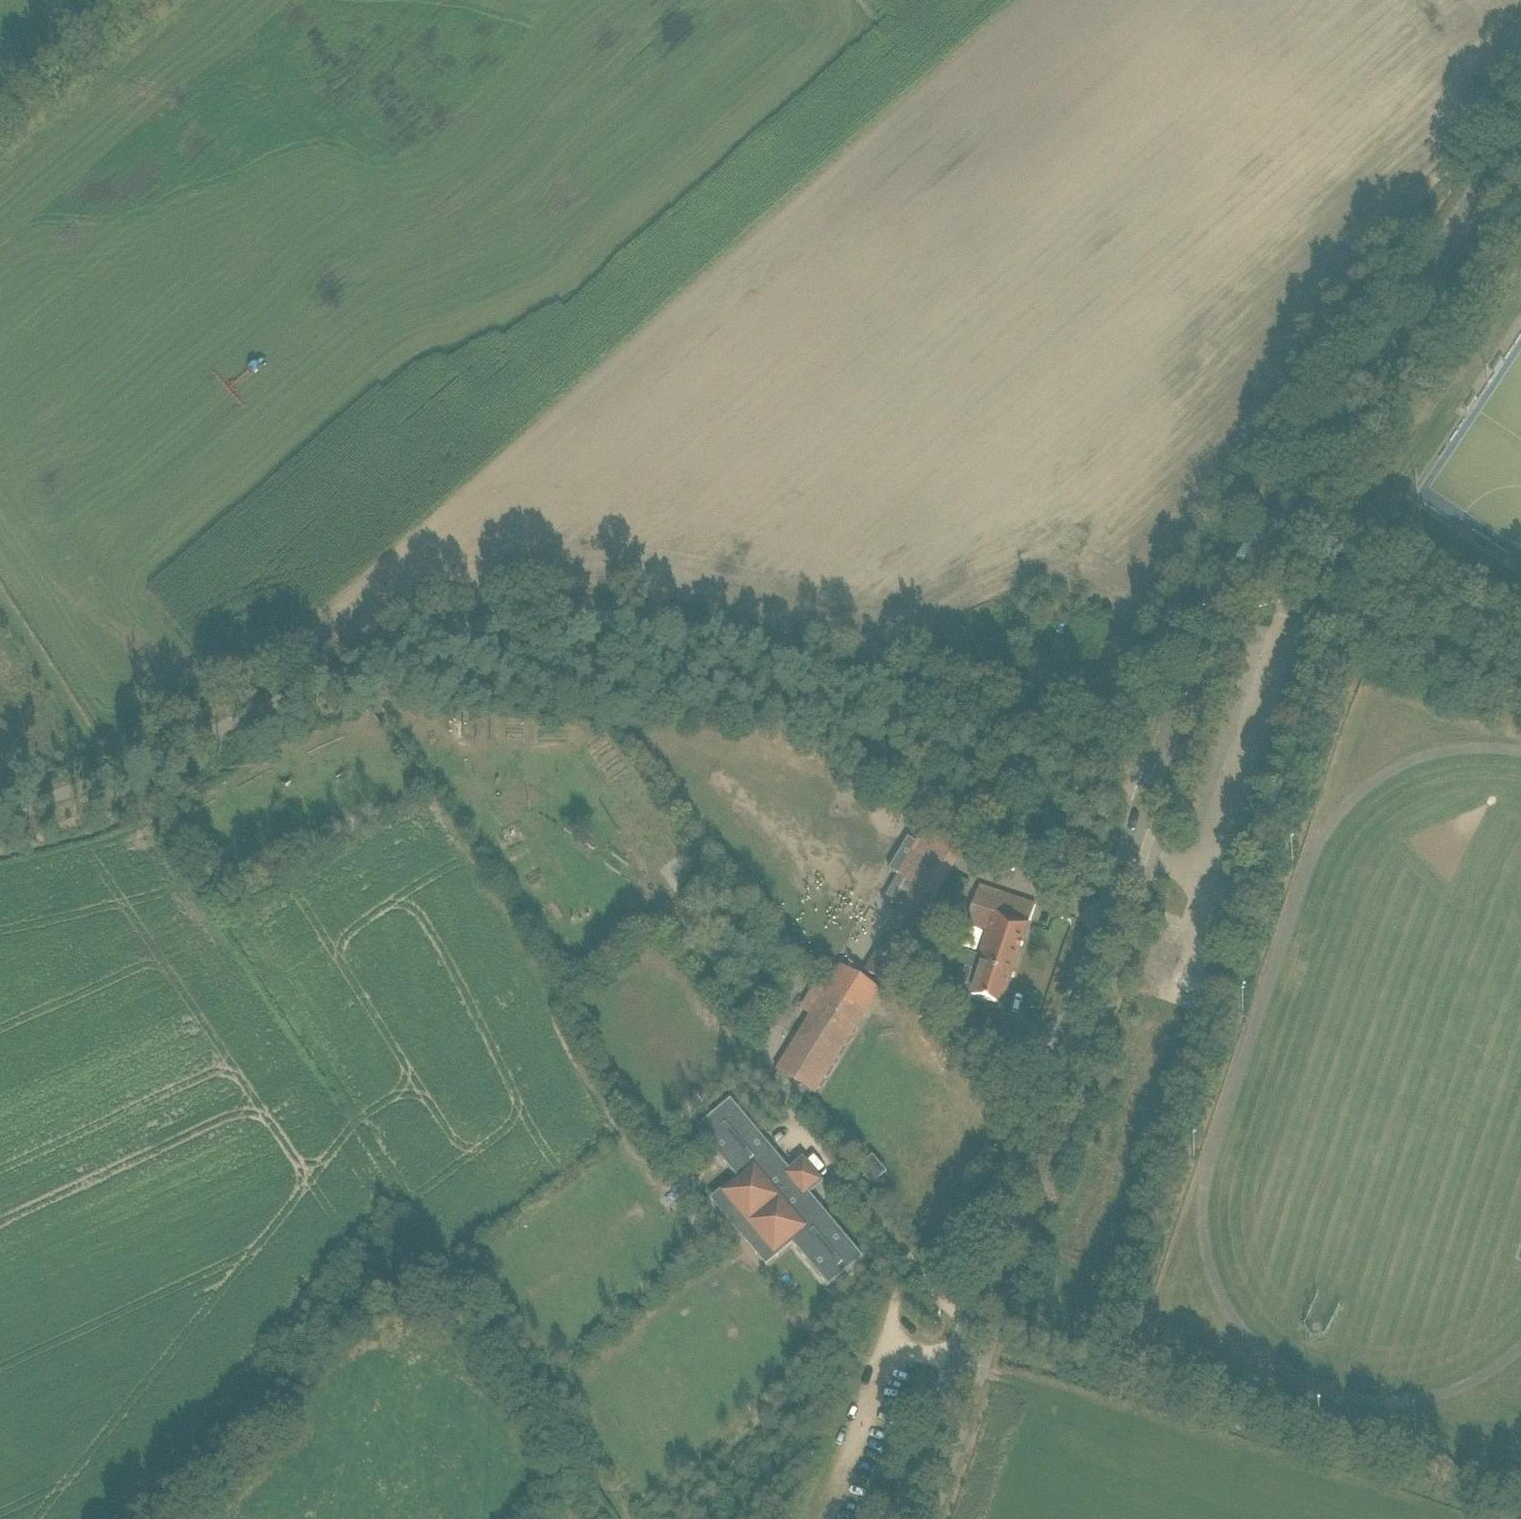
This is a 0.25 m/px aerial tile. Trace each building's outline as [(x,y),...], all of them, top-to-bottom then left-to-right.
[(863,973),(886,985),(965,850),(927,828),(897,877),(883,901),(900,910),(863,973)] [(684,877),(691,886),(702,877),(695,868),(684,877)] [(993,915),(966,996),(989,1004),(988,1006),(999,1010),(999,1007),(1001,1008),(1036,905),(979,887),(972,908),(993,915)] [(857,1028),(837,1016),(844,1004),(864,1017),(865,1015),(862,1013),(876,991),(879,993),(880,992),(841,967),(776,1071),(779,1073),(775,1080),(778,1082),(775,1087),(792,1098),(790,1101),(802,1109),(812,1093),(815,1095),(857,1028)] [(785,1173),(780,1168),(776,1171),(771,1165),(779,1158),(731,1100),(696,1129),(739,1181),(724,1194),(741,1215),(730,1224),(745,1242),(756,1233),(774,1254),(790,1241),(828,1288),(863,1258),(819,1206),(811,1212),(806,1206),(810,1203),(805,1198),(823,1183),(803,1158),(785,1173)]
